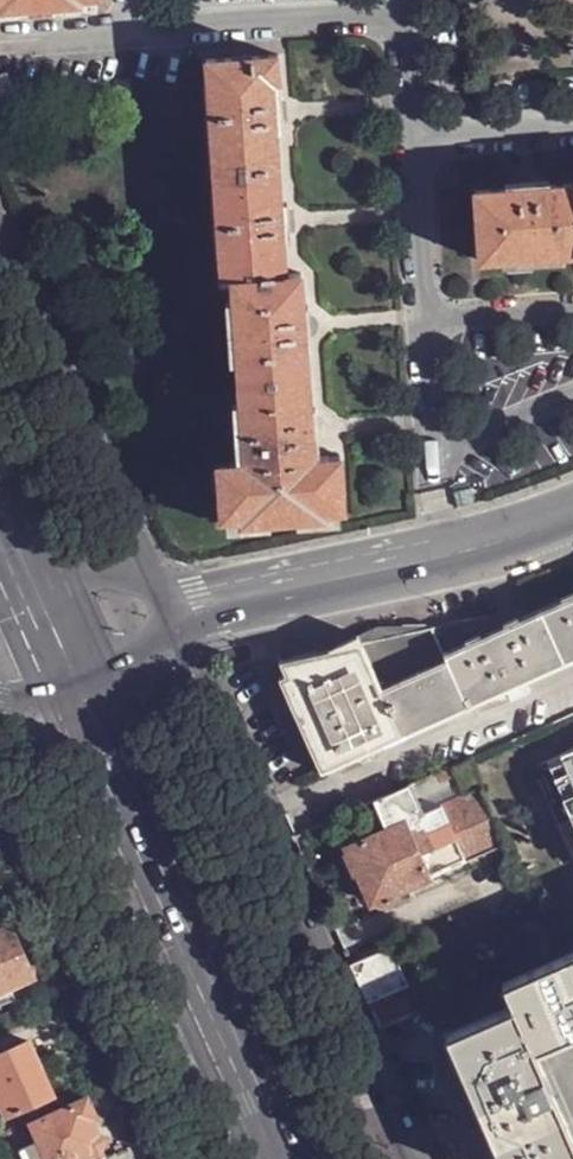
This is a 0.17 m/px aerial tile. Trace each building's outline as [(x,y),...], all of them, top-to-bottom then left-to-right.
[(32,6),(31,1),(40,0),(0,0),(0,8),(32,6)] [(215,172),(282,167),(279,124),(284,123),(284,113),(283,101),(278,102),(276,79),(281,79),(280,55),(208,59),(215,172)] [(15,91),(7,74),(0,77),(0,98),(15,91)] [(215,172),(223,281),(233,280),(304,276),(304,273),(289,273),(286,232),(291,232),(291,221),(290,210),(285,210),(282,167),(215,172)] [(538,187),(528,188),(517,188),(475,192),(480,261),(572,254),(572,184),(538,187)] [(233,280),(240,381),(311,377),(308,335),(308,329),(307,315),(304,276),(233,280)] [(311,377),(240,381),(245,461),(230,463),(231,487),(221,486),(222,517),(243,516),(277,514),(293,512),(325,510),(346,509),(344,479),(333,479),(332,456),(315,458),(315,439),(314,429),(313,418),(311,377)] [(342,456),(332,456),(333,479),(344,479),(342,456)] [(219,463),(221,486),(231,487),(230,463),(219,463)] [(293,512),(293,518),(326,516),(325,510),(293,512)] [(521,618),(483,635),(475,618),(446,625),(380,627),(360,635),(363,642),(346,647),(331,650),(281,661),(286,674),(317,743),(311,746),(323,773),(338,766),(357,757),(368,752),(369,754),(375,751),(374,749),(469,708),(474,706),(498,694),(509,690),(512,698),(531,690),(528,682),(572,661),(572,595),(521,618)] [(475,618),(483,635),(521,618),(517,610),(475,618)] [(331,650),(346,647),(363,642),(360,635),(343,642),(330,648),(331,650)] [(286,674),(280,676),(311,746),(317,743),(286,674)] [(509,690),(498,694),(502,703),(512,698),(509,690)] [(550,759),(557,776),(544,781),(553,802),(566,796),(572,814),(572,749),(550,759)] [(378,757),(375,751),(369,754),(368,752),(357,757),(361,764),(378,757)] [(544,781),(557,776),(550,759),(537,764),(544,781)] [(409,787),(417,803),(460,783),(454,768),(409,787)] [(387,830),(411,819),(409,813),(419,809),(417,803),(409,787),(375,802),(387,830)] [(432,876),(504,843),(480,790),(465,796),(465,795),(411,819),(432,876)] [(553,802),(571,844),(572,843),(572,814),(566,796),(553,802)] [(432,876),(411,819),(387,830),(348,847),(350,854),(349,855),(355,871),(359,871),(372,903),(378,899),(384,903),(399,897),(401,890),(432,876)] [(539,921),(514,931),(528,964),(553,953),(539,921)] [(34,977),(12,927),(0,933),(0,992),(34,977)] [(368,1004),(409,986),(391,948),(351,966),(368,1004)] [(533,1049),(572,1032),(572,953),(503,984),(513,1006),(533,1049)] [(412,993),(371,1011),(379,1029),(420,1011),(412,993)] [(513,1006),(447,1034),(500,1158),(572,1158),(572,1140),(533,1049),(513,1006)] [(29,1042),(0,1055),(0,1097),(9,1116),(53,1096),(38,1061),(29,1042)] [(100,1155),(106,1139),(97,1137),(91,1120),(97,1117),(89,1099),(32,1125),(40,1144),(25,1151),(28,1158),(74,1158),(92,1151),(100,1155)] [(100,1155),(92,1151),(74,1158),(101,1158),(100,1155)]
